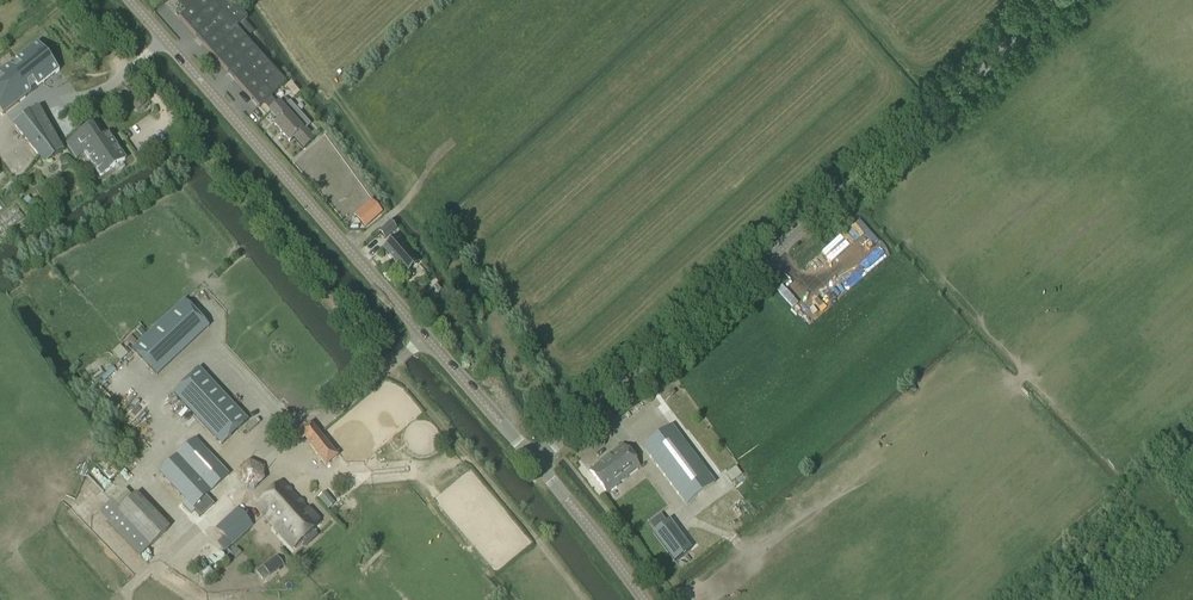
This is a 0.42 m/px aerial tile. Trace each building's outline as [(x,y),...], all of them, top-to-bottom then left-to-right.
[(230,0),(199,0),(179,18),(258,107),(285,83),(257,53),(254,48),(236,28),(247,19),(230,0)] [(2,116),(30,94),(27,84),(32,80),(38,87),(59,71),(37,43),(16,59),(21,66),(17,70),(9,65),(0,72),(0,74),(4,80),(0,83),(0,113),(2,116)] [(137,111),(143,105),(127,87),(121,93),(137,111)] [(289,142),(290,141),(293,138),(303,149),(306,146),(315,139),(305,128),(309,125),(289,102),(282,108),(278,104),(269,112),(278,122),(274,125),(289,142)] [(61,151),(39,113),(31,118),(28,114),(14,125),(43,162),(51,156),(61,151)] [(96,144),(86,130),(66,143),(76,158),(84,153),(100,176),(124,160),(107,134),(99,140),(100,141),(96,144)] [(357,215),(369,227),(386,212),(374,199),(357,215)] [(390,238),(400,229),(395,222),(384,231),(390,238)] [(405,274),(418,263),(396,238),(383,249),(405,274)] [(433,288),(437,293),(441,291),(437,285),(433,288)] [(209,327),(184,300),(132,350),(156,376),(209,327)] [(139,328),(133,334),(138,340),(145,334),(139,328)] [(199,369),(173,393),(221,445),(248,421),(199,369)] [(556,400),(561,397),(557,392),(553,396),(556,400)] [(309,426),(308,424),(292,434),(297,445),(302,438),(325,466),(337,456),(312,425),(309,426)] [(686,505),(715,484),(672,426),(643,448),(686,505)] [(194,439),(158,472),(192,508),(227,475),(221,468),(230,459),(210,437),(201,446),(194,439)] [(606,493),(640,468),(623,444),(589,471),(606,493)] [(254,489),(264,480),(261,466),(248,461),(237,471),(240,485),(254,489)] [(293,547),(319,522),(281,481),(254,506),(293,547)] [(325,493),(318,499),(322,502),(328,496),(325,493)] [(169,527),(136,494),(119,510),(111,501),(98,514),(139,556),(169,527)] [(230,545),(251,526),(236,509),(215,528),(230,545)] [(676,562),(691,551),(669,522),(654,534),(676,562)] [(236,547),(231,552),(236,558),(241,553),(236,547)] [(262,580),(283,565),(276,556),(256,571),(262,580)] [(208,569),(202,574),(211,585),(217,579),(208,569)]
